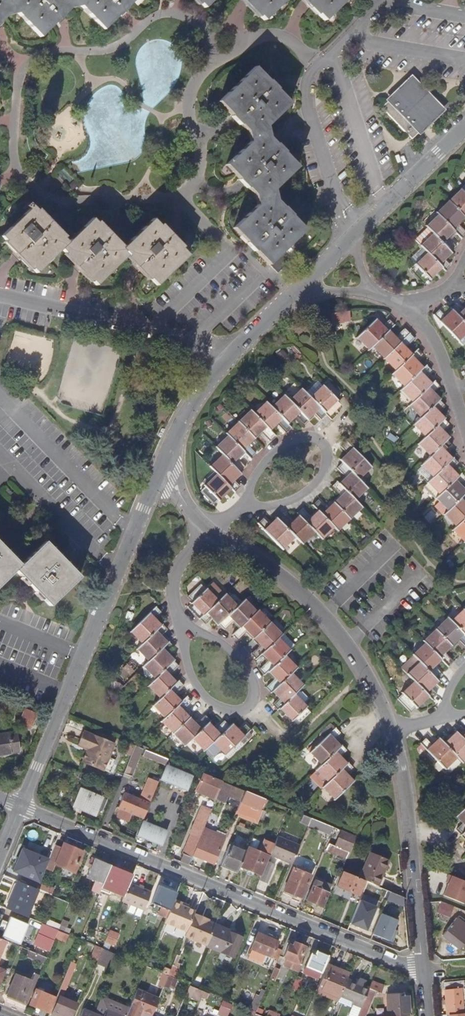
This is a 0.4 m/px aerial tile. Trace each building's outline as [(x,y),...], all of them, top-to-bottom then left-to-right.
[(117,15),(125,8),(133,0),(0,0),(0,21),(6,16),(17,13),(40,37),(54,23),(62,15),(68,9),(80,6),(103,29),(117,15)] [(244,0),(240,0),(238,1),(245,9),(249,5),(244,0)] [(249,5),(264,20),(285,0),(244,0),(249,5)] [(304,0),(301,0),(300,2),(307,9),(310,6),(304,0)] [(310,6),(324,20),(345,0),(304,0),(310,6)] [(125,8),(117,15),(120,19),(128,11),(125,8)] [(62,15),(54,23),(57,26),(65,19),(62,15)] [(232,116),(240,124),(247,131),(250,141),(226,165),(240,179),(247,187),(254,194),(256,205),(233,228),(247,243),(255,250),(277,273),(286,264),(278,255),(305,230),(291,215),(283,207),(276,200),(274,189),(297,166),(283,152),(276,144),(269,137),(267,126),(290,103),(276,89),(268,81),(254,67),(218,102),(232,116)] [(268,81),(276,89),(279,85),(271,78),(268,81)] [(411,79),(382,108),(412,139),(441,110),(411,79)] [(240,124),(232,116),(229,119),(236,128),(240,124)] [(276,144),(283,152),(286,149),(279,141),(276,144)] [(56,175),(67,186),(72,181),(60,170),(56,175)] [(247,187),(240,179),(236,183),(244,191),(247,187)] [(79,188),(72,181),(67,186),(74,192),(79,188)] [(464,194),(462,190),(450,201),(464,216),(464,194)] [(464,216),(450,201),(438,213),(440,215),(455,230),(462,238),(464,235),(464,232),(458,224),(464,216)] [(283,207),(291,215),(294,212),(287,204),(283,207)] [(61,249),(74,263),(82,270),(96,285),(127,255),(135,264),(143,271),(157,285),(188,255),(174,241),(167,233),(152,219),(122,248),(113,240),(106,232),(92,218),(67,242),(53,228),(45,220),(32,206),(1,236),(14,250),(22,258),(36,273),(61,249)] [(440,215),(427,227),(434,234),(451,252),(456,247),(447,237),(455,230),(440,215)] [(45,220),(53,228),(56,224),(49,216),(45,220)] [(106,232),(113,240),(117,236),(109,229),(106,232)] [(167,233),(174,241),(178,237),(170,230),(167,233)] [(444,258),(451,252),(434,234),(422,246),(429,254),(438,264),(444,258)] [(255,250),(247,243),(244,246),(251,254),(255,250)] [(22,258),(14,250),(10,253),(18,261),(22,258)] [(424,284),(442,267),(438,264),(429,254),(411,270),(424,284)] [(444,258),(438,264),(442,267),(445,270),(450,266),(450,265),(444,258)] [(82,270),(74,263),(71,266),(78,274),(82,270)] [(143,271),(135,264),(132,267),(139,274),(143,271)] [(464,310),(457,303),(452,308),(453,309),(464,321),(464,309),(464,310)] [(464,334),(464,321),(453,309),(446,317),(439,310),(434,315),(458,340),(464,334)] [(335,323),(347,321),(345,311),(333,313),(335,323)] [(357,337),(369,350),(372,346),(389,330),(394,325),(389,319),(381,327),(375,320),(357,337)] [(395,337),(389,330),(372,346),(384,359),(410,334),(404,328),(395,337)] [(415,339),(410,334),(384,359),(396,370),(412,354),(406,348),(415,339)] [(423,354),(417,349),(412,354),(396,370),(392,374),(405,386),(423,368),(416,361),(423,354)] [(432,370),(426,365),(423,368),(405,386),(401,390),(413,402),(431,384),(425,377),(432,370)] [(316,382),(305,392),(324,412),(341,395),(327,380),(322,384),(316,382)] [(440,386),(434,381),(431,384),(413,402),(409,406),(421,417),(439,399),(433,393),(440,386)] [(321,419),(326,414),(324,412),(305,392),(302,389),(289,401),(307,420),(314,413),(321,419)] [(303,426),(308,421),(307,420),(289,401),(284,395),(272,407),(287,424),(294,416),(303,426)] [(445,405),(439,399),(421,417),(414,424),(426,436),(444,418),(438,412),(445,405)] [(267,402),(254,414),(270,430),(277,423),(286,433),(290,428),(287,424),(272,407),(267,402)] [(270,441),(275,436),(270,430),(254,414),(251,410),(239,422),(254,438),(261,431),(270,441)] [(449,424),(444,418),(426,436),(418,444),(430,456),(446,440),(449,437),(442,430),(449,424)] [(248,444),(254,438),(239,422),(227,433),(229,435),(245,452),(251,459),(257,454),(248,444)] [(229,435),(217,447),(223,454),(241,473),(246,467),(238,458),(245,452),(229,435)] [(452,446),(446,440),(430,456),(421,464),(433,477),(452,459),(445,452),(452,446)] [(353,448),(345,441),(340,446),(348,454),(353,448)] [(371,466),(353,448),(348,454),(341,461),(340,462),(343,464),(357,479),(371,466)] [(223,454),(211,466),(218,473),(231,488),(235,492),(240,486),(234,480),(241,473),(223,454)] [(458,463),(453,458),(452,459),(433,477),(428,482),(440,494),(458,476),(452,469),(458,463)] [(343,464),(339,469),(338,469),(346,477),(339,484),(354,499),(365,487),(357,479),(343,464)] [(214,504),(231,488),(218,473),(201,490),(214,504)] [(448,510),(464,493),(464,491),(460,485),(464,480),(464,476),(462,473),(458,476),(440,494),(436,498),(439,501),(448,510)] [(341,496),(334,503),(348,518),(361,506),(354,499),(339,484),(337,482),(332,487),(341,496)] [(440,494),(428,482),(424,486),(435,499),(436,498),(440,494)] [(448,510),(444,514),(456,526),(464,517),(464,493),(448,510)] [(318,500),(313,505),(318,510),(333,526),(337,530),(348,518),(334,503),(327,509),(318,500)] [(448,510),(439,501),(434,506),(443,515),(444,514),(448,510)] [(302,509),(297,513),(300,516),(314,531),(321,538),(333,526),(318,510),(311,518),(302,509)] [(292,523),(283,513),(282,514),(277,519),(278,520),(295,537),(301,544),(314,531),(300,516),(292,523)] [(456,526),(453,529),(464,542),(464,541),(464,517),(456,526)] [(266,531),(271,526),(263,518),(257,523),(266,531)] [(271,526),(266,531),(282,549),(295,537),(278,520),(271,526)] [(7,551),(10,548),(2,540),(0,542),(0,544),(7,551)] [(7,551),(0,544),(0,584),(15,570),(28,584),(36,592),(49,606),(80,576),(66,562),(58,554),(45,541),(20,565),(7,551)] [(58,554),(66,562),(69,559),(61,551),(58,554)] [(36,592),(28,584),(25,587),(33,595),(36,592)] [(188,597),(204,614),(207,611),(218,601),(201,584),(188,597)] [(212,617),(219,624),(237,606),(225,594),(218,601),(207,611),(212,617)] [(234,620),(241,627),(256,612),(244,599),(237,606),(219,624),(224,630),(234,620)] [(131,631),(143,644),(162,626),(155,619),(162,612),(156,606),(131,631)] [(247,631),(253,637),(269,622),(258,610),(256,612),(241,627),(233,634),(238,639),(247,631)] [(463,610),(450,622),(464,638),(464,612),(463,610)] [(212,617),(207,611),(204,614),(200,618),(207,623),(212,617)] [(450,622),(447,619),(435,630),(450,646),(457,639),(464,647),(464,638),(450,622)] [(261,645),(265,649),(278,637),(281,634),(269,622),(253,637),(261,645)] [(168,629),(163,624),(162,626),(143,644),(138,649),(149,661),(168,643),(161,636),(168,629)] [(444,652),(450,646),(435,630),(424,642),(425,643),(440,659),(448,667),(453,662),(444,652)] [(295,644),(283,633),(281,634),(278,637),(290,649),(295,644)] [(290,649),(278,637),(265,649),(262,653),(268,660),(259,669),(264,674),(268,670),(284,654),(290,649)] [(174,647),(169,642),(168,643),(149,661),(145,665),(157,677),(174,660),(168,653),(174,647)] [(425,643),(413,655),(420,663),(437,680),(442,676),(433,665),(440,659),(425,643)] [(265,649),(261,645),(252,654),(256,658),(262,653),(265,649)] [(266,688),(270,692),(272,690),(291,672),(296,667),(284,654),(268,670),(276,678),(266,688)] [(162,697),(176,683),(170,676),(180,666),(174,660),(157,677),(149,684),(162,697)] [(420,663),(408,675),(414,682),(425,692),(430,687),(437,680),(420,663)] [(273,704),(278,710),(280,708),(294,694),(303,685),(291,672),(272,690),(279,698),(273,704)] [(184,686),(179,681),(176,683),(162,697),(155,705),(166,716),(181,702),(175,695),(184,686)] [(414,682),(398,698),(399,700),(411,712),(428,696),(425,692),(414,682)] [(430,687),(425,692),(428,696),(432,700),(437,695),(430,687)] [(310,712),(294,694),(280,708),(297,726),(310,712)] [(192,701),(187,696),(181,702),(166,716),(162,720),(174,732),(189,717),(183,711),(192,701)] [(19,720),(30,725),(35,714),(24,709),(19,720)] [(196,725),(189,717),(174,732),(186,745),(193,737),(208,723),(211,721),(206,716),(196,725)] [(215,730),(208,723),(193,737),(204,750),(206,749),(229,726),(224,721),(215,730)] [(239,731),(232,723),(229,726),(206,749),(211,755),(214,755),(221,749),(226,754),(252,730),(247,724),(239,731)] [(340,732),(331,723),(320,733),(325,738),(310,752),(322,765),(341,747),(333,739),(340,732)] [(460,727),(456,731),(457,732),(464,741),(464,731),(460,727)] [(84,731),(80,742),(78,747),(88,751),(84,762),(103,771),(115,744),(84,731)] [(438,736),(440,739),(457,756),(462,762),(464,760),(464,741),(457,732),(450,739),(443,731),(438,736)] [(0,734),(0,753),(19,750),(16,732),(0,734)] [(444,769),(457,756),(440,739),(433,746),(425,738),(419,744),(444,769)] [(347,750),(342,745),(341,747),(322,765),(317,770),(328,782),(341,769),(347,764),(340,757),(347,750)] [(132,777),(143,749),(136,746),(127,767),(125,774),(132,777)] [(144,756),(164,765),(167,758),(146,750),(144,756)] [(341,769),(347,774),(353,768),(348,762),(347,764),(341,769)] [(117,772),(124,775),(125,774),(127,767),(121,765),(117,772)] [(160,781),(187,792),(193,777),(166,766),(160,781)] [(347,774),(341,769),(328,782),(323,787),(335,799),(353,781),(347,774)] [(214,798),(221,781),(204,774),(197,791),(214,798)] [(148,780),(139,800),(150,804),(158,784),(148,780)] [(238,798),(242,800),(246,791),(223,782),(217,798),(225,801),(229,790),(239,794),(238,798)] [(103,799),(80,790),(73,807),(96,817),(103,799)] [(258,811),(263,813),(268,800),(246,791),(242,800),(237,813),(254,820),(258,811)] [(129,822),(133,814),(144,819),(150,804),(139,800),(125,794),(119,809),(122,810),(119,818),(129,822)] [(194,829),(180,863),(188,866),(193,856),(203,830),(211,810),(202,806),(193,829),(194,829)] [(461,835),(463,833),(464,831),(464,807),(456,816),(463,823),(456,830),(461,835)] [(317,830),(320,822),(310,818),(307,826),(317,830)] [(167,833),(143,823),(137,837),(162,847),(167,833)] [(201,860),(215,866),(226,839),(203,830),(193,856),(201,859),(201,860)] [(334,849),(348,855),(355,837),(342,832),(334,849)] [(270,858),(290,867),(298,847),(278,839),(270,858)] [(259,853),(250,849),(242,868),(249,871),(247,875),(253,877),(254,873),(260,875),(268,857),(270,857),(275,845),(265,841),(259,853)] [(73,874),(82,853),(62,845),(61,847),(54,844),(47,860),(44,868),(50,871),(53,865),(73,874)] [(223,866),(238,873),(246,854),(231,847),(223,866)] [(12,871),(38,883),(44,868),(47,860),(21,849),(12,871)] [(371,853),(359,880),(365,882),(378,888),(389,861),(371,853)] [(98,895),(100,890),(109,870),(110,867),(94,860),(86,879),(95,883),(92,892),(98,895)] [(268,862),(260,882),(268,885),(276,865),(268,862)] [(100,890),(122,899),(127,886),(130,878),(109,870),(100,890)] [(358,897),(365,882),(359,880),(344,873),(338,886),(352,892),(351,894),(358,897)] [(307,881),(291,874),(282,895),(299,902),(307,881)] [(462,905),(464,898),(464,883),(447,875),(444,883),(447,884),(442,896),(462,905)] [(17,882),(5,909),(26,918),(38,890),(35,889),(17,882)] [(149,895),(127,886),(122,899),(120,903),(130,907),(127,915),(138,919),(149,895)] [(175,894),(158,887),(150,904),(168,911),(172,901),(175,894)] [(326,895),(311,889),(306,901),(321,907),(326,895)] [(388,900),(404,907),(403,899),(390,893),(388,900)] [(185,933),(193,914),(193,912),(186,909),(179,906),(180,904),(172,901),(168,911),(163,924),(185,933)] [(452,915),(455,904),(440,901),(438,912),(452,915)] [(350,925),(367,931),(376,908),(360,902),(350,925)] [(393,940),(400,918),(381,912),(374,934),(393,940)] [(206,923),(201,921),(202,918),(193,914),(185,933),(183,938),(203,946),(211,926),(212,925),(206,923)] [(11,919),(10,922),(4,920),(0,931),(5,933),(3,938),(20,944),(28,926),(11,919)] [(443,936),(460,949),(463,945),(464,942),(464,925),(463,923),(458,919),(457,919),(443,936)] [(49,952),(57,931),(42,925),(34,946),(49,952)] [(239,938),(211,926),(203,946),(203,947),(231,959),(239,938)] [(124,937),(109,930),(105,938),(114,942),(116,938),(122,940),(124,937)] [(275,943),(256,936),(250,951),(269,959),(275,943)] [(283,965),(297,971),(306,950),(292,944),(290,947),(287,946),(283,956),(285,958),(283,965)] [(96,964),(110,969),(111,966),(105,964),(107,958),(111,960),(113,956),(102,951),(96,964)] [(28,957),(44,964),(46,958),(30,952),(28,957)] [(319,969),(324,971),(326,966),(328,960),(324,958),(324,957),(315,954),(314,957),(310,955),(306,966),(318,971),(319,969)] [(156,966),(154,971),(167,976),(169,971),(156,966)] [(176,968),(171,966),(169,971),(167,976),(172,978),(176,968)] [(226,971),(215,966),(212,972),(224,977),(226,971)] [(330,968),(326,966),(324,971),(314,994),(319,996),(320,993),(337,1000),(338,998),(345,980),(346,979),(329,972),(330,968)] [(347,975),(330,968),(329,972),(346,979),(347,975)] [(7,994),(28,1003),(39,976),(34,973),(31,980),(16,973),(7,994)] [(66,974),(59,989),(56,996),(56,998),(50,1012),(60,1015),(70,1015),(73,1010),(67,1007),(70,1002),(63,999),(72,976),(66,974)] [(372,979),(368,990),(360,1010),(357,1015),(364,1015),(375,988),(381,991),(383,984),(372,979)] [(272,982),(268,980),(262,995),(266,997),(272,982)] [(351,1006),(360,1010),(368,990),(345,980),(338,998),(352,1004),(351,1006)] [(449,1015),(464,1015),(464,983),(445,985),(449,1015)] [(197,996),(200,990),(187,985),(185,991),(197,996)] [(50,1012),(56,998),(36,990),(30,1004),(50,1012)] [(138,1013),(146,1015),(150,1015),(157,999),(135,990),(127,1008),(125,1015),(124,1015),(137,1015),(138,1013)] [(279,996),(285,999),(288,993),(282,990),(279,996)] [(319,996),(336,1003),(337,1000),(320,993),(319,996)] [(387,1015),(407,1015),(405,995),(385,997),(387,1015)] [(218,1014),(225,1015),(228,1015),(233,1003),(224,999),(218,1014)] [(125,1015),(103,1006),(99,1015),(124,1015),(125,1015)]
